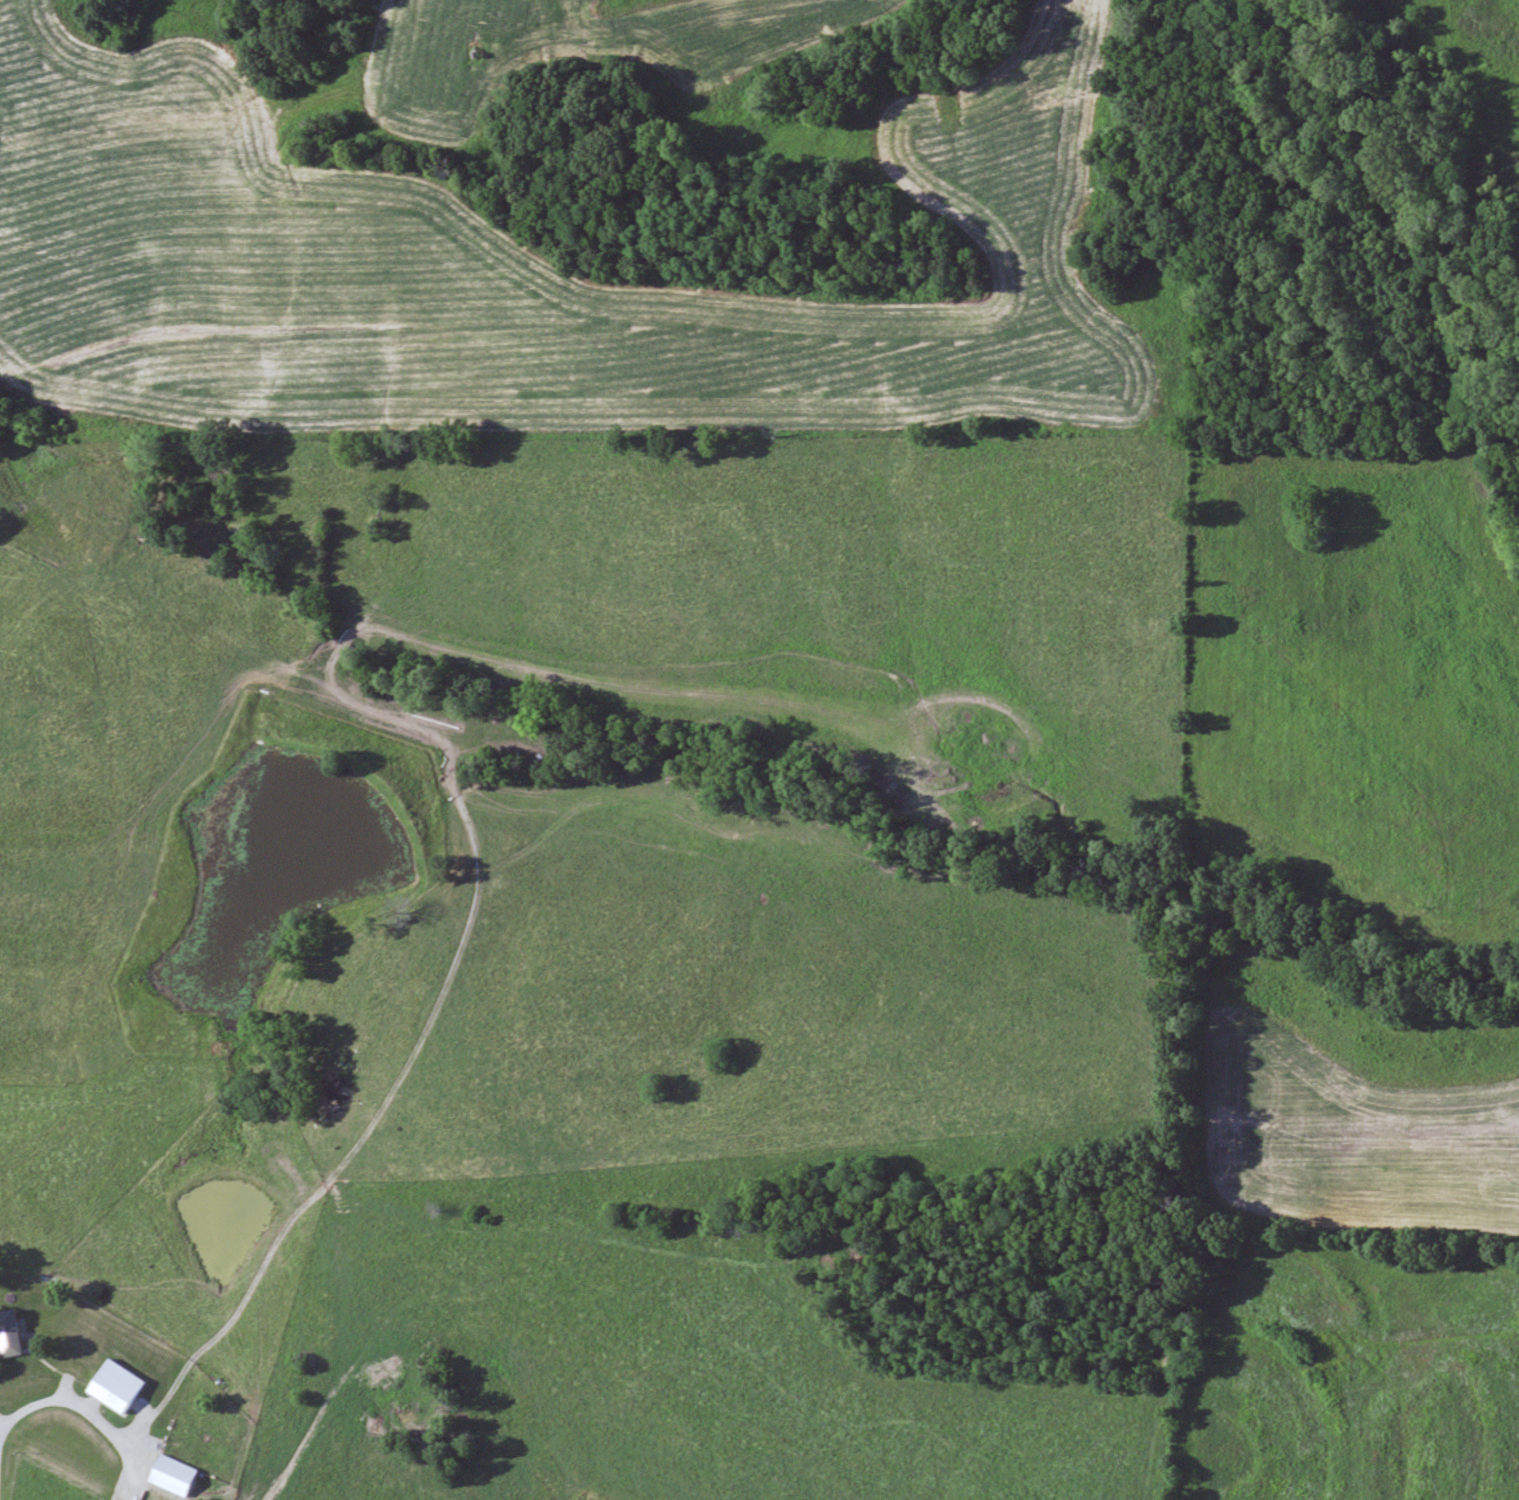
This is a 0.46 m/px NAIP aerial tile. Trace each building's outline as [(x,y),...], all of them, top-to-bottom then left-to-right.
[(26,1310),(3,1312),(8,1358),(31,1355),(26,1310)] [(155,1382),(115,1357),(94,1392),(134,1417),(155,1382)] [(190,1499),(201,1471),(160,1454),(149,1482),(190,1499)]
